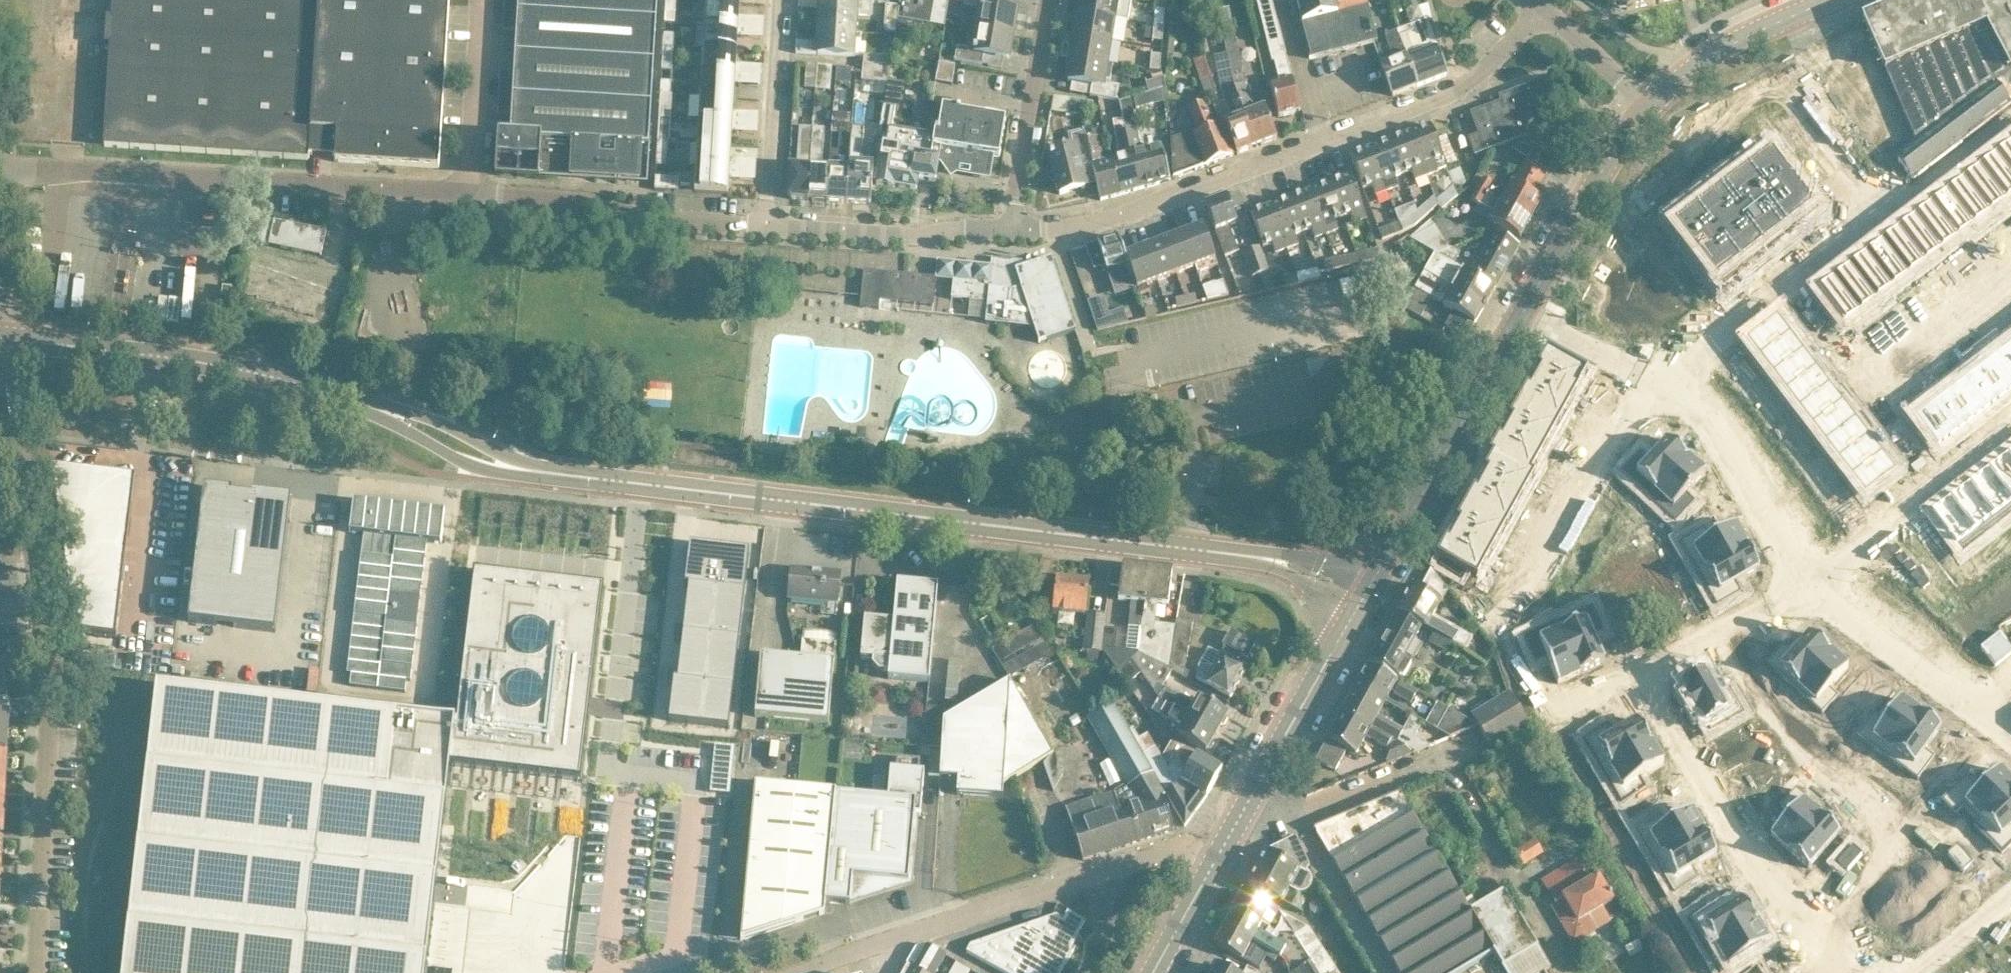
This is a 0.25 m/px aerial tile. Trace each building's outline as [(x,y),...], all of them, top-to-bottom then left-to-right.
[(309,155),(320,0),(113,0),(104,147),(309,160),(309,155)] [(309,155),(336,157),(335,162),(439,169),(450,0),(320,0),(309,155)] [(658,0),(507,0),(506,10),(656,19),(658,0)] [(675,24),(676,0),(666,0),(665,24),(675,24)] [(819,31),(854,33),(855,15),(871,16),(872,2),(845,0),(828,0),(828,8),(821,8),(819,31)] [(913,10),(914,0),(900,0),(899,6),(899,7),(913,10)] [(935,0),(914,0),(913,10),(933,13),(933,12),(935,0)] [(949,1),(940,0),(935,0),(933,12),(947,14),(949,1)] [(977,30),(1012,36),(1016,12),(992,8),(993,0),(967,0),(966,5),(981,8),(977,30)] [(1132,0),(1081,0),(1079,13),(1113,19),(1129,21),(1132,0)] [(1270,85),(1279,118),(1300,112),(1299,106),(1271,0),(1257,0),(1270,51),(1271,50),(1279,82),(1270,85)] [(1307,39),(1312,59),(1377,42),(1372,23),(1366,0),(1297,0),(1307,39)] [(1622,6),(1626,7),(1627,10),(1657,3),(1656,0),(1623,0),(1622,6)] [(1863,19),(1885,70),(1987,27),(2007,66),(2010,64),(2010,0),(1908,0),(1863,19)] [(745,18),(738,18),(739,4),(706,2),(705,26),(745,28),(745,18)] [(898,19),(899,7),(899,6),(889,4),(886,17),(898,19)] [(898,19),(911,21),(913,10),(899,7),(898,19)] [(1155,7),(1154,25),(1164,26),(1165,10),(1156,10),(1156,7),(1155,7)] [(1229,8),(1217,11),(1226,54),(1227,54),(1227,55),(1232,80),(1234,88),(1257,148),(1276,140),(1264,107),(1256,111),(1246,84),(1229,8)] [(654,61),(656,19),(506,10),(505,32),(517,32),(516,53),(654,61)] [(911,21),(931,25),(933,13),(913,10),(911,21)] [(931,25),(945,27),(947,14),(933,12),(933,13),(931,25)] [(1079,13),(1075,36),(1110,41),(1113,19),(1079,13)] [(1412,27),(1399,32),(1407,58),(1418,87),(1447,76),(1428,27),(1427,22),(1424,23),(1412,27)] [(1144,25),(1143,40),(1153,41),(1152,44),(1153,44),(1153,41),(1163,42),(1164,26),(1154,25),(1154,26),(1144,25)] [(737,38),(744,38),(745,28),(705,26),(703,49),(736,51),(737,38)] [(1008,59),(1012,36),(977,30),(974,52),(959,49),(957,60),(954,60),(954,61),(982,66),(984,55),(1008,59)] [(853,57),(854,33),(819,31),(818,55),(853,57)] [(1394,61),(1381,66),(1393,97),(1418,87),(1407,58),(1399,32),(1397,33),(1397,31),(1384,36),(1394,61)] [(674,35),(664,34),(663,47),(673,48),(674,35)] [(1075,36),(1072,58),(1106,64),(1110,41),(1075,36)] [(662,71),(672,72),(673,48),(663,47),(662,71)] [(743,66),(736,65),(736,51),(703,49),(702,73),(742,76),(743,66)] [(1152,52),(1150,71),(1160,72),(1161,56),(1152,55),(1152,52)] [(503,72),(501,94),(651,103),(654,61),(516,53),(514,73),(503,72)] [(1215,56),(1220,81),(1232,79),(1227,55),(1227,54),(1226,54),(1215,56)] [(878,58),(864,56),(863,63),(890,66),(891,58),(888,58),(878,58)] [(1192,61),(1205,100),(1215,96),(1204,57),(1192,61)] [(1112,65),(1106,64),(1072,58),(1068,81),(1092,85),(1090,96),(1118,101),(1118,100),(1115,99),(1117,88),(1102,85),(1103,80),(1110,81),(1112,65)] [(939,62),(936,82),(951,84),(955,65),(939,62)] [(888,84),(888,82),(890,66),(863,63),(861,82),(888,84)] [(806,65),(804,90),(814,91),(816,65),(806,65)] [(814,91),(830,92),(832,67),(816,65),(814,91)] [(849,84),(851,69),(836,67),(835,83),(849,84)] [(734,85),(741,85),(742,76),(702,73),(701,97),(733,99),(734,85)] [(1165,78),(1147,83),(1146,80),(1145,81),(1149,93),(1164,88),(1165,78),(1166,78),(1165,78)] [(1517,90),(1506,94),(1523,138),(1548,129),(1539,105),(1550,101),(1543,80),(1523,88),(1523,89),(1524,91),(1518,93),(1517,91),(1517,90)] [(1932,116),(1917,80),(1894,90),(1909,126),(1932,116)] [(661,82),(661,94),(671,95),(671,82),(661,82)] [(895,107),(898,83),(888,82),(888,84),(886,93),(884,106),(874,165),(873,172),(879,173),(877,185),(894,188),(894,187),(917,191),(918,180),(936,182),(939,163),(939,161),(931,160),(934,146),(933,145),(934,137),(892,130),(896,107),(895,107)] [(1897,157),(1897,159),(1897,161),(1912,180),(2010,105),(1992,82),(1916,141),(1898,154),(1897,157)] [(1257,148),(1234,88),(1222,93),(1232,119),(1224,122),(1237,155),(1257,148)] [(649,145),(651,103),(501,94),(500,116),(512,116),(511,137),(575,141),(649,145)] [(661,94),(659,118),(671,119),(673,95),(671,95),(661,94)] [(1489,107),(1470,114),(1476,127),(1478,135),(1485,152),(1499,147),(1519,139),(1503,95),(1487,101),(1489,107)] [(740,113),(733,113),(733,99),(701,97),(699,121),(739,123),(740,113)] [(1069,99),(1066,117),(1095,109),(1093,103),(1069,99)] [(1122,120),(1139,190),(1158,185),(1157,185),(1166,182),(1165,155),(1161,146),(1149,150),(1140,153),(1129,100),(1119,102),(1122,120)] [(852,115),(852,117),(858,117),(858,121),(864,122),(865,104),(853,103),(852,115)] [(1171,126),(1172,159),(1173,179),(1233,157),(1221,125),(1213,129),(1204,104),(1188,110),(1196,131),(1176,139),(1175,125),(1171,126)] [(931,160),(939,161),(939,163),(943,164),(943,167),(947,174),(954,169),(954,166),(971,169),(970,174),(988,177),(992,156),(1000,158),(1006,119),(960,112),(961,109),(943,106),(939,130),(936,130),(934,137),(933,145),(934,146),(931,160)] [(826,202),(846,203),(851,136),(852,127),(851,127),(852,117),(852,115),(832,113),(831,134),(840,135),(839,153),(830,152),(828,168),(826,202)] [(658,142),(668,143),(670,143),(671,119),(659,118),(658,142)] [(1122,120),(1113,122),(1120,158),(1112,161),(1121,195),(1139,190),(1122,120)] [(731,133),(739,133),(739,123),(699,121),(698,144),(731,146),(731,133)] [(807,201),(812,129),(813,122),(801,121),(798,166),(790,166),(788,195),(792,200),(807,201)] [(1410,134),(1427,176),(1447,169),(1431,126),(1410,134)] [(862,164),(865,128),(852,127),(851,136),(846,203),(871,205),(873,172),(874,165),(862,164)] [(1084,130),(1093,165),(1092,165),(1101,201),(1121,195),(1112,161),(1103,163),(1098,138),(1097,138),(1096,131),(1091,128),(1084,130)] [(807,201),(826,202),(828,168),(821,168),(824,135),(823,135),(824,129),(812,129),(807,201)] [(1093,165),(1084,130),(1084,129),(1082,130),(1083,132),(1070,135),(1073,150),(1050,156),(1060,195),(1085,189),(1080,169),(1092,165),(1093,165)] [(1410,134),(1390,141),(1403,175),(1411,172),(1415,181),(1427,176),(1410,134)] [(1478,135),(1468,139),(1475,156),(1485,152),(1478,135)] [(575,141),(511,137),(499,136),(496,173),(561,177),(561,173),(573,174),(575,141)] [(649,145),(575,141),(573,174),(584,175),(584,178),(648,182),(649,162),(650,145),(649,145)] [(1398,187),(1395,178),(1403,175),(1390,141),(1371,149),(1387,191),(1398,187)] [(657,155),(667,155),(668,143),(658,142),(657,155)] [(1470,186),(1478,191),(1530,220),(1534,213),(1537,214),(1541,206),(1538,205),(1540,202),(1533,197),(1547,172),(1528,159),(1534,151),(1525,144),(1513,142),(1511,148),(1527,159),(1508,193),(1484,180),(1483,181),(1475,177),(1470,186)] [(1996,155),(2010,175),(2010,143),(1996,155)] [(737,161),(730,160),(731,146),(698,144),(696,168),(737,171),(737,161)] [(1372,187),(1375,196),(1387,191),(1371,149),(1350,156),(1363,190),(1372,187)] [(1671,223),(1669,225),(1721,294),(1723,292),(1733,284),(1747,274),(1757,266),(1771,256),(1781,248),(1807,229),(1817,221),(1819,219),(1766,150),(1765,152),(1754,160),(1741,170),(1730,178),(1705,197),(1694,205),(1681,215),(1671,223)] [(1979,167),(2007,203),(2007,202),(2010,199),(2010,175),(1996,155),(1979,167)] [(1979,167),(1963,180),(1993,219),(2010,206),(2007,202),(2007,203),(1979,167)] [(736,180),(737,171),(696,168),(695,193),(728,195),(728,180),(736,180)] [(1366,219),(1350,176),(1330,184),(1343,218),(1351,215),(1354,224),(1366,219)] [(656,178),(655,190),(665,191),(666,178),(656,178)] [(1963,180),(1947,192),(1974,227),(1973,228),(1976,232),(1993,219),(1963,180)] [(1334,221),(1343,218),(1330,184),(1310,192),(1326,234),(1338,230),(1334,221)] [(1458,197),(1454,188),(1437,203),(1438,207),(1442,211),(1458,197)] [(1472,201),(1477,205),(1473,212),(1503,228),(1520,238),(1522,235),(1524,236),(1529,228),(1526,227),(1530,220),(1478,191),(1472,201)] [(1311,230),(1315,239),(1326,234),(1310,192),(1291,199),(1303,233),(1311,230)] [(1947,192),(1931,204),(1958,240),(1973,228),(1974,227),(1947,192)] [(1237,224),(1227,197),(1206,205),(1225,258),(1240,252),(1232,230),(1230,230),(1228,227),(1237,224)] [(1435,197),(1417,212),(1424,219),(1438,207),(1437,203),(1435,197)] [(1298,245),(1295,236),(1303,233),(1291,199),(1271,206),(1287,249),(1298,245)] [(1931,204),(1915,217),(1942,252),(1958,240),(1931,204)] [(1275,254),(1287,249),(1271,206),(1251,214),(1263,248),(1272,245),(1275,254)] [(1408,220),(1414,227),(1424,219),(1417,212),(1408,220)] [(1915,217),(1898,229),(1925,265),(1942,252),(1915,217)] [(326,233),(275,222),(270,246),(321,257),(326,233)] [(1382,240),(1403,233),(1399,224),(1379,231),(1382,240)] [(1450,249),(1433,227),(1410,240),(1435,254),(1437,255),(1450,249)] [(1203,228),(1183,235),(1196,267),(1205,264),(1208,270),(1218,266),(1203,228)] [(1898,229),(1882,242),(1909,277),(1925,265),(1898,229)] [(1472,276),(1495,289),(1518,246),(1495,234),(1472,276)] [(1998,239),(2006,248),(2010,244),(2010,242),(2005,234),(1998,239)] [(1183,235),(1164,242),(1176,274),(1196,267),(1183,235)] [(1117,239),(1131,278),(1133,278),(1140,295),(1149,292),(1147,286),(1157,282),(1145,249),(1125,257),(1118,238),(1117,239)] [(1118,282),(1131,278),(1117,239),(1086,247),(1093,268),(1078,273),(1085,294),(1103,288),(1098,272),(1106,270),(1109,278),(1111,280),(1114,282),(1117,282),(1118,282)] [(1164,242),(1145,249),(1157,282),(1176,274),(1164,242)] [(1882,242),(1866,254),(1893,289),(1909,277),(1882,242)] [(1251,277),(1259,275),(1265,292),(1274,289),(1259,248),(1243,253),(1251,277)] [(1450,249),(1437,255),(1453,265),(1460,254),(1450,249)] [(1368,262),(1380,259),(1378,250),(1366,253),(1368,262)] [(1435,254),(1424,273),(1442,283),(1441,284),(1448,288),(1484,308),(1495,289),(1472,276),(1462,271),(1453,265),(1437,255),(1435,254)] [(1866,254),(1850,266),(1877,302),(1878,301),(1893,289),(1866,254)] [(1979,254),(1972,259),(1980,268),(1986,263),(1979,254)] [(1348,257),(1336,260),(1338,269),(1350,266),(1348,257)] [(951,299),(988,303),(986,324),(1034,329),(1039,344),(1076,332),(1052,258),(1015,270),(1010,270),(1011,261),(992,259),(991,265),(955,262),(951,299)] [(1972,259),(1966,264),(1973,273),(1980,268),(1972,259)] [(1324,262),(1326,272),(1338,269),(1336,260),(1324,262)] [(1850,266),(1833,279),(1861,314),(1860,315),(1863,318),(1881,305),(1878,301),(1877,302),(1850,266)] [(1296,274),(1296,275),(1299,284),(1321,279),(1317,269),(1296,274)] [(107,304),(109,272),(96,271),(94,304),(107,304)] [(880,301),(933,306),(936,278),(864,271),(860,307),(879,309),(880,301)] [(1424,273),(1415,289),(1432,298),(1444,305),(1444,306),(1455,312),(1446,328),(1466,339),(1484,308),(1448,288),(1441,284),(1442,283),(1424,273)] [(1299,284),(1296,275),(1296,274),(1284,277),(1286,287),(1299,284)] [(1833,279),(1816,292),(1843,327),(1860,315),(1861,314),(1833,279)] [(1946,279),(1940,283),(1947,293),(1953,288),(1946,279)] [(1940,283),(1933,288),(1941,298),(1947,293),(1940,283)] [(1404,296),(1397,285),(1390,289),(1397,301),(1404,296)] [(223,287),(221,299),(231,300),(232,288),(230,288),(223,287)] [(1223,297),(1221,289),(1212,291),(1213,299),(1223,297)] [(1415,289),(1405,307),(1421,317),(1432,298),(1415,289)] [(1194,295),(1184,297),(1186,305),(1195,303),(1194,295)] [(1176,307),(1186,305),(1184,297),(1174,300),(1176,307)] [(1128,324),(1123,310),(1107,316),(1101,300),(1088,304),(1097,331),(1128,324)] [(1914,303),(1907,308),(1915,318),(1921,313),(1914,303)] [(1819,304),(1809,311),(1814,318),(1824,310),(1819,304)] [(1129,322),(1143,316),(1139,306),(1125,311),(1129,322)] [(2002,311),(2009,320),(2010,319),(2010,310),(2008,306),(2002,311)] [(1907,308),(1901,313),(1908,322),(1915,318),(1907,308)] [(1155,309),(1144,311),(1146,319),(1156,317),(1155,309)] [(1781,314),(1746,341),(1760,359),(1795,332),(1781,314)] [(1832,321),(1822,328),(1827,335),(1837,327),(1832,321)] [(1982,326),(1975,331),(1982,340),(1989,336),(1982,326)] [(1837,327),(1827,335),(1832,341),(1841,334),(1837,327)] [(1882,328),(1875,332),(1883,342),(1889,337),(1882,328)] [(1975,331),(1969,336),(1976,345),(1982,340),(1975,331)] [(1795,332),(1760,359),(1773,376),(1808,349),(1795,332)] [(1875,332),(1869,337),(1876,347),(1883,342),(1875,332)] [(403,340),(403,353),(419,352),(419,339),(403,340)] [(1993,353),(2010,377),(2010,343),(2009,341),(1994,352),(1993,353)] [(1547,349),(1532,375),(1573,397),(1587,371),(1547,349)] [(1808,349),(1773,376),(1786,393),(1821,367),(1808,349)] [(1973,362),(1976,366),(1977,365),(2003,400),(2010,394),(2010,377),(1993,353),(1994,352),(1991,349),(1973,362)] [(1950,350),(1943,355),(1951,365),(1957,360),(1950,350)] [(1858,355),(1849,363),(1853,369),(1863,362),(1858,355)] [(1943,355),(1937,360),(1944,370),(1951,365),(1943,355)] [(1863,362),(1853,369),(1858,375),(1868,368),(1863,362)] [(1976,366),(1960,378),(1987,413),(2003,400),(1977,365),(1976,366)] [(1821,367),(1786,393),(1799,410),(1834,384),(1821,367)] [(1532,375),(1518,400),(1559,423),(1573,397),(1532,375)] [(1917,375),(1911,380),(1918,389),(1925,385),(1917,375)] [(1960,378),(1944,390),(1971,425),(1987,413),(1960,378)] [(1911,380),(1905,385),(1912,394),(1918,389),(1911,380)] [(1606,382),(1600,393),(1607,397),(1613,386),(1606,382)] [(1834,384),(1799,410),(1812,428),(1847,401),(1834,384)] [(1884,390),(1875,397),(1880,403),(1889,396),(1884,390)] [(1944,390),(1928,402),(1955,437),(1971,425),(1944,390)] [(1600,393),(1594,403),(1601,407),(1607,397),(1600,393)] [(1889,396),(1880,403),(1884,410),(1894,402),(1889,396)] [(1518,400),(1504,425),(1545,448),(1559,423),(1518,400)] [(1847,401),(1812,428),(1825,445),(1860,418),(1847,401)] [(1928,402),(1911,415),(1937,450),(1955,437),(1928,402)] [(1589,412),(1583,423),(1590,427),(1596,416),(1589,412)] [(1860,418),(1825,445),(1838,462),(1873,435),(1860,418)] [(1583,423),(1577,433),(1585,437),(1590,427),(1583,423)] [(1910,424),(1901,431),(1906,438),(1915,431),(1910,424)] [(1504,425),(1489,452),(1493,454),(1494,452),(1530,473),(1531,472),(1545,448),(1504,425)] [(1915,431),(1906,438),(1911,444),(1920,437),(1915,431)] [(1577,433),(1572,443),(1579,447),(1585,437),(1577,433)] [(1873,435),(1838,462),(1851,479),(1886,453),(1873,435)] [(1640,453),(1621,474),(1648,499),(1686,458),(1668,441),(1649,461),(1640,453)] [(1572,443),(1566,454),(1573,458),(1579,447),(1572,443)] [(1493,454),(1480,477),(1520,500),(1535,474),(1531,472),(1530,473),(1494,452),(1493,454)] [(1886,453),(1851,479),(1865,497),(1900,471),(1886,453)] [(1989,469),(2010,499),(2010,459),(2008,455),(1989,469)] [(1686,458),(1648,499),(1675,524),(1695,504),(1686,496),(1705,475),(1686,458)] [(1561,463),(1555,473),(1562,477),(1568,467),(1561,463)] [(135,477),(52,467),(76,631),(117,636),(135,477)] [(1969,484),(1995,518),(2010,505),(2010,499),(1989,469),(1969,484)] [(1555,473),(1549,483),(1556,487),(1562,477),(1555,473)] [(1480,477),(1465,503),(1506,525),(1520,500),(1480,477)] [(1549,483),(1544,494),(1551,498),(1556,487),(1549,483)] [(1969,484),(1950,499),(1976,532),(1995,518),(1969,484)] [(232,495),(233,492),(204,488),(189,622),(275,632),(291,499),(252,494),(252,497),(232,495)] [(1544,494),(1538,504),(1545,508),(1551,498),(1544,494)] [(1127,500),(1116,499),(1114,510),(1126,511),(1127,500)] [(1950,499),(1931,514),(1956,547),(1976,532),(1950,499)] [(364,535),(347,674),(351,675),(350,686),(405,693),(407,681),(411,682),(427,542),(441,544),(445,512),(354,502),(350,533),(364,535)] [(1465,503),(1451,528),(1492,550),(1506,525),(1465,503)] [(1533,513),(1527,523),(1534,527),(1540,517),(1533,513)] [(1527,523),(1521,534),(1528,538),(1534,527),(1527,523)] [(1704,529),(1679,543),(1698,576),(1747,547),(1734,526),(1710,540),(1704,529)] [(1451,528),(1437,554),(1443,558),(1454,563),(1464,569),(1477,577),(1492,550),(1451,528)] [(1521,534),(1515,544),(1523,548),(1528,538),(1521,534)] [(1515,544),(1510,555),(1517,559),(1523,548),(1515,544)] [(689,545),(685,584),(689,585),(744,591),(749,552),(689,545)] [(1747,547),(1698,576),(1717,608),(1741,594),(1735,583),(1759,569),(1747,547)] [(1443,558),(1439,565),(1450,571),(1454,563),(1443,558)] [(1454,563),(1450,571),(1460,577),(1464,569),(1454,563)] [(1130,626),(1141,627),(1142,627),(1148,570),(1123,567),(1120,600),(1133,601),(1130,626)] [(1398,613),(1422,626),(1435,633),(1434,634),(1451,644),(1452,643),(1465,650),(1471,638),(1432,617),(1441,600),(1447,589),(1431,568),(1420,589),(1414,585),(1398,613)] [(792,570),(789,600),(838,605),(841,574),(792,570)] [(1138,651),(1140,652),(1140,654),(1169,670),(1176,627),(1175,627),(1155,624),(1158,604),(1169,605),(1172,573),(1148,570),(1142,627),(1141,627),(1138,651)] [(123,972),(426,972),(450,767),(581,783),(589,716),(580,715),(582,697),(591,698),(604,588),(474,573),(456,724),(157,688),(123,972)] [(1089,583),(1058,579),(1054,612),(1064,613),(1063,617),(1072,618),(1072,614),(1085,615),(1089,583)] [(888,680),(929,683),(938,587),(897,583),(868,580),(865,619),(861,660),(873,661),(872,666),(879,673),(889,674),(888,680)] [(689,585),(684,627),(739,633),(744,591),(689,585)] [(1592,607),(1558,623),(1581,674),(1604,664),(1593,638),(1604,633),(1592,607)] [(1411,662),(1410,658),(1406,656),(1422,626),(1398,613),(1371,661),(1399,677),(1404,675),(1411,662)] [(1101,654),(1101,651),(1102,651),(1105,629),(1104,629),(1105,618),(1088,616),(1084,652),(1086,652),(1085,659),(1097,660),(1098,653),(1101,654)] [(1169,670),(1172,673),(1185,679),(1194,623),(1176,620),(1175,627),(1176,627),(1169,670)] [(1558,623),(1524,638),(1536,663),(1547,658),(1558,684),(1581,674),(1558,623)] [(1037,625),(992,650),(1009,680),(1054,654),(1037,625)] [(683,633),(677,680),(733,687),(739,639),(739,633),(684,627),(683,633)] [(1102,651),(1103,652),(1117,669),(1131,659),(1139,653),(1140,654),(1140,652),(1138,651),(1115,649),(1117,630),(1105,629),(1102,651)] [(1223,647),(1226,648),(1214,669),(1199,665),(1195,678),(1231,699),(1246,670),(1236,665),(1240,656),(1248,660),(1256,646),(1231,632),(1223,647)] [(1428,644),(1446,654),(1451,644),(1434,634),(1428,644)] [(1783,647),(1767,664),(1794,690),(1829,652),(1811,635),(1792,655),(1783,647)] [(1829,652),(1794,690),(1822,715),(1838,698),(1829,689),(1848,669),(1829,652)] [(1172,673),(1169,670),(1140,654),(1139,653),(1131,659),(1143,675),(1157,694),(1160,686),(1163,688),(1172,673)] [(761,656),(755,718),(828,724),(834,663),(761,656)] [(1143,675),(1131,659),(1117,669),(1129,686),(1143,675)] [(8,700),(8,699),(9,699),(5,670),(4,665),(0,666),(0,701),(8,700)] [(1392,690),(1413,701),(1418,692),(1369,665),(1353,694),(1365,701),(1368,695),(1373,697),(1376,692),(1387,698),(1392,690)] [(1704,671),(1681,685),(1688,695),(1684,698),(1695,716),(1699,714),(1710,733),(1743,714),(1729,689),(1718,696),(1704,671)] [(673,680),(669,722),(728,728),(733,687),(677,680),(673,680)] [(1054,753),(1010,681),(944,720),(942,749),(941,753),(939,776),(939,779),(958,780),(957,796),(1002,798),(1003,783),(1054,753)] [(1162,703),(1167,706),(1217,734),(1227,715),(1199,699),(1195,706),(1169,692),(1165,689),(1158,697),(1162,703)] [(1353,694),(1343,712),(1415,752),(1425,747),(1429,746),(1414,737),(1422,723),(1410,716),(1402,731),(1377,717),(1387,698),(1376,692),(1373,697),(1368,695),(1365,701),(1353,694)] [(1472,716),(1477,726),(1492,751),(1530,728),(1510,694),(1472,716)] [(1874,715),(1857,737),(1887,759),(1920,714),(1900,699),(1883,722),(1874,715)] [(9,731),(10,712),(9,712),(8,700),(0,701),(0,730),(9,731)] [(1111,701),(1085,715),(1125,785),(1114,792),(1114,793),(1066,808),(1083,861),(1174,831),(1163,797),(1167,796),(1144,756),(1142,756),(1129,732),(1111,701)] [(1178,736),(1206,752),(1217,734),(1167,706),(1161,717),(1182,729),(1178,736)] [(922,747),(942,749),(944,720),(944,721),(944,709),(926,708),(922,747)] [(1437,731),(1450,738),(1477,726),(1449,710),(1437,731)] [(1387,763),(1398,759),(1415,752),(1343,712),(1316,761),(1335,772),(1347,750),(1356,755),(1366,736),(1387,748),(1384,753),(1387,763)] [(1920,714),(1887,759),(1917,781),(1934,758),(1924,751),(1940,729),(1920,714)] [(1076,715),(1069,719),(1074,727),(1081,722),(1076,715)] [(1608,725),(1583,740),(1602,772),(1651,743),(1638,722),(1614,736),(1608,725)] [(8,750),(9,731),(0,730),(0,749),(8,750)] [(1651,743),(1602,772),(1621,804),(1645,789),(1639,779),(1663,765),(1651,743)] [(1156,749),(1144,756),(1167,796),(1185,827),(1207,797),(1222,770),(1183,747),(1182,748),(1169,771),(1162,759),(1156,749)] [(939,776),(941,753),(930,752),(928,775),(939,776)] [(1063,776),(1055,753),(1043,765),(1054,792),(1063,776)] [(922,803),(924,783),(925,773),(919,772),(920,761),(897,759),(896,770),(890,769),(888,799),(836,794),(825,903),(850,905),(851,899),(908,882),(916,802),(922,803)] [(1941,802),(1955,816),(1963,808),(1978,823),(1979,824),(2010,792),(2010,783),(1998,770),(1978,790),(1966,778),(1941,802)] [(825,903),(836,794),(835,794),(835,792),(755,785),(741,940),(824,914),(825,903)] [(1789,816),(1770,836),(1789,853),(1823,815),(1796,790),(1780,807),(1789,816)] [(1975,827),(2002,854),(2010,844),(2010,792),(1979,824),(1978,823),(1975,827)] [(1401,794),(1314,829),(1399,972),(1459,972),(1494,953),(1464,901),(1447,871),(1401,794)] [(1660,815),(1636,829),(1655,861),(1703,833),(1691,811),(1667,825),(1660,815)] [(1823,815),(1789,853),(1808,870),(1842,831),(1823,815)] [(1703,833),(1655,861),(1674,894),(1698,879),(1692,869),(1716,855),(1703,833)] [(1310,875),(1308,873),(1305,872),(1309,865),(1296,837),(1266,851),(1248,884),(1301,913),(1301,907),(1305,901),(1301,900),(1300,894),(1304,893),(1307,892),(1310,890),(1311,887),(1312,884),(1312,881),(1311,878),(1310,875)] [(1853,847),(1837,865),(1847,874),(1863,856),(1853,847)] [(1957,847),(1948,855),(1963,872),(1972,864),(1957,847)] [(1948,855),(1938,863),(1954,880),(1963,872),(1948,855)] [(1863,857),(1848,874),(1857,883),(1872,865),(1863,857)] [(1577,858),(1540,880),(1555,905),(1552,907),(1556,914),(1574,944),(1592,933),(1610,923),(1602,909),(1613,902),(1598,877),(1591,882),(1577,858)] [(1908,890),(1907,890),(1937,926),(1956,909),(1926,874),(1908,890)] [(1901,883),(1872,908),(1889,927),(1898,919),(1918,942),(1937,926),(1907,890),(1908,890),(1901,883)] [(1505,890),(1474,908),(1469,898),(1464,901),(1494,953),(1506,972),(1534,972),(1549,964),(1538,946),(1505,890)] [(1289,972),(1292,972),(1310,962),(1295,938),(1278,916),(1279,914),(1269,909),(1270,908),(1261,902),(1243,893),(1225,927),(1251,941),(1280,958),(1289,972)] [(1713,905),(1689,919),(1708,951),(1756,922),(1743,901),(1719,915),(1713,905)] [(1672,911),(1664,916),(1671,928),(1679,923),(1672,911)] [(971,946),(967,953),(1003,972),(1061,972),(1074,949),(1072,948),(1086,922),(1068,912),(1063,920),(1057,916),(971,946)] [(1295,938),(1310,962),(1317,972),(1339,972),(1310,931),(1281,915),(1279,914),(1278,916),(1295,938)] [(1756,922),(1708,951),(1721,972),(1769,944),(1756,922)] [(1242,960),(1246,951),(1250,953),(1248,956),(1259,963),(1261,959),(1275,967),(1280,958),(1251,941),(1225,927),(1215,946),(1242,960)] [(1638,940),(1624,948),(1629,956),(1643,948),(1638,940)] [(905,965),(907,966),(908,965),(922,972),(938,972),(947,958),(926,945),(915,949),(906,964),(905,965)] [(1310,962),(1292,972),(1317,972),(1310,962)]
